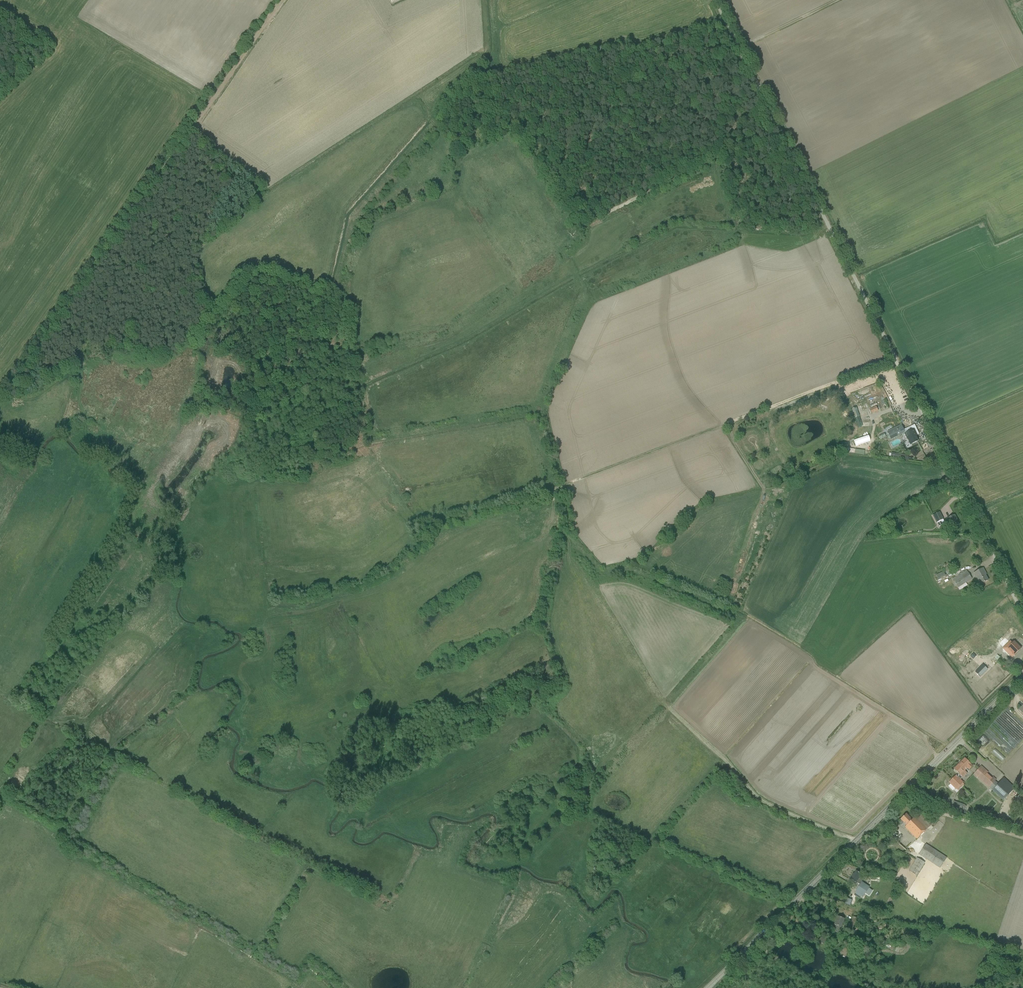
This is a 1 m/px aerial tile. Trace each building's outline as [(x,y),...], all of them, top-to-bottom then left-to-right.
[(876,402),(868,406),(872,413),(879,409),(876,402)] [(887,432),(888,435),(887,436),(888,438),(889,438),(890,440),(904,433),(904,434),(907,440),(906,441),(907,441),(905,442),(905,444),(905,445),(905,446),(906,447),(907,447),(910,446),(912,445),(911,444),(915,442),(916,443),(916,442),(918,441),(914,434),(916,433),(914,429),(907,432),(906,429),(903,430),(901,425),(897,428),(891,430),(887,432)] [(937,522),(939,528),(944,525),(949,523),(952,529),(956,527),(955,526),(958,525),(956,519),(954,515),(947,519),(944,521),(943,519),(940,512),(932,515),(936,523),(937,522)] [(948,574),(953,571),(949,563),(944,566),(948,574)] [(983,568),(973,573),(976,579),(977,578),(981,584),(988,580),(984,573),(985,572),(983,568)] [(962,573),(958,576),(952,579),(958,588),(959,590),(961,589),(961,590),(964,588),(963,588),(967,585),(966,583),(972,579),(967,572),(963,575),(962,573)] [(993,645),(989,642),(985,646),(991,653),(996,648),(993,645)] [(1003,648),(1012,658),(1021,649),(1014,642),(1011,645),(1009,643),(1003,648)] [(987,669),(983,665),(975,672),(980,677),(987,669)] [(993,665),(989,668),(991,671),(995,675),(1000,671),(996,667),(995,667),(993,665)] [(973,739),(981,748),(987,742),(979,734),(973,739)] [(965,758),(954,769),(958,773),(957,773),(958,774),(949,782),(958,791),(964,784),(960,780),(967,773),(964,771),(967,768),(969,769),(972,766),(965,758)] [(977,778),(988,788),(996,779),(993,777),(992,778),(987,774),(988,772),(981,766),(975,772),(979,776),(977,778)] [(1013,790),(1002,780),(992,790),(1003,800),(1013,790)] [(988,809),(993,803),(989,800),(984,806),(988,809)] [(952,806),(962,809),(963,810),(965,805),(954,801),(952,806)] [(905,827),(908,831),(917,839),(931,825),(919,813),(912,820),(906,814),(901,819),(906,825),(905,827)] [(919,854),(926,859),(940,868),(947,858),(926,844),(919,854)] [(908,871),(917,876),(924,863),(916,858),(908,871)] [(852,875),(850,879),(859,885),(857,887),(855,891),(856,892),(860,895),(863,897),(866,893),(869,888),(861,882),(865,876),(861,873),(861,874),(856,871),(853,876),(852,875)] [(849,930),(855,932),(860,919),(854,916),(849,930)] [(838,933),(844,919),(838,917),(834,925),(836,926),(834,932),(838,933)] [(843,956),(846,958),(852,948),(848,946),(847,949),(843,947),(840,953),(843,955),(843,956)]
